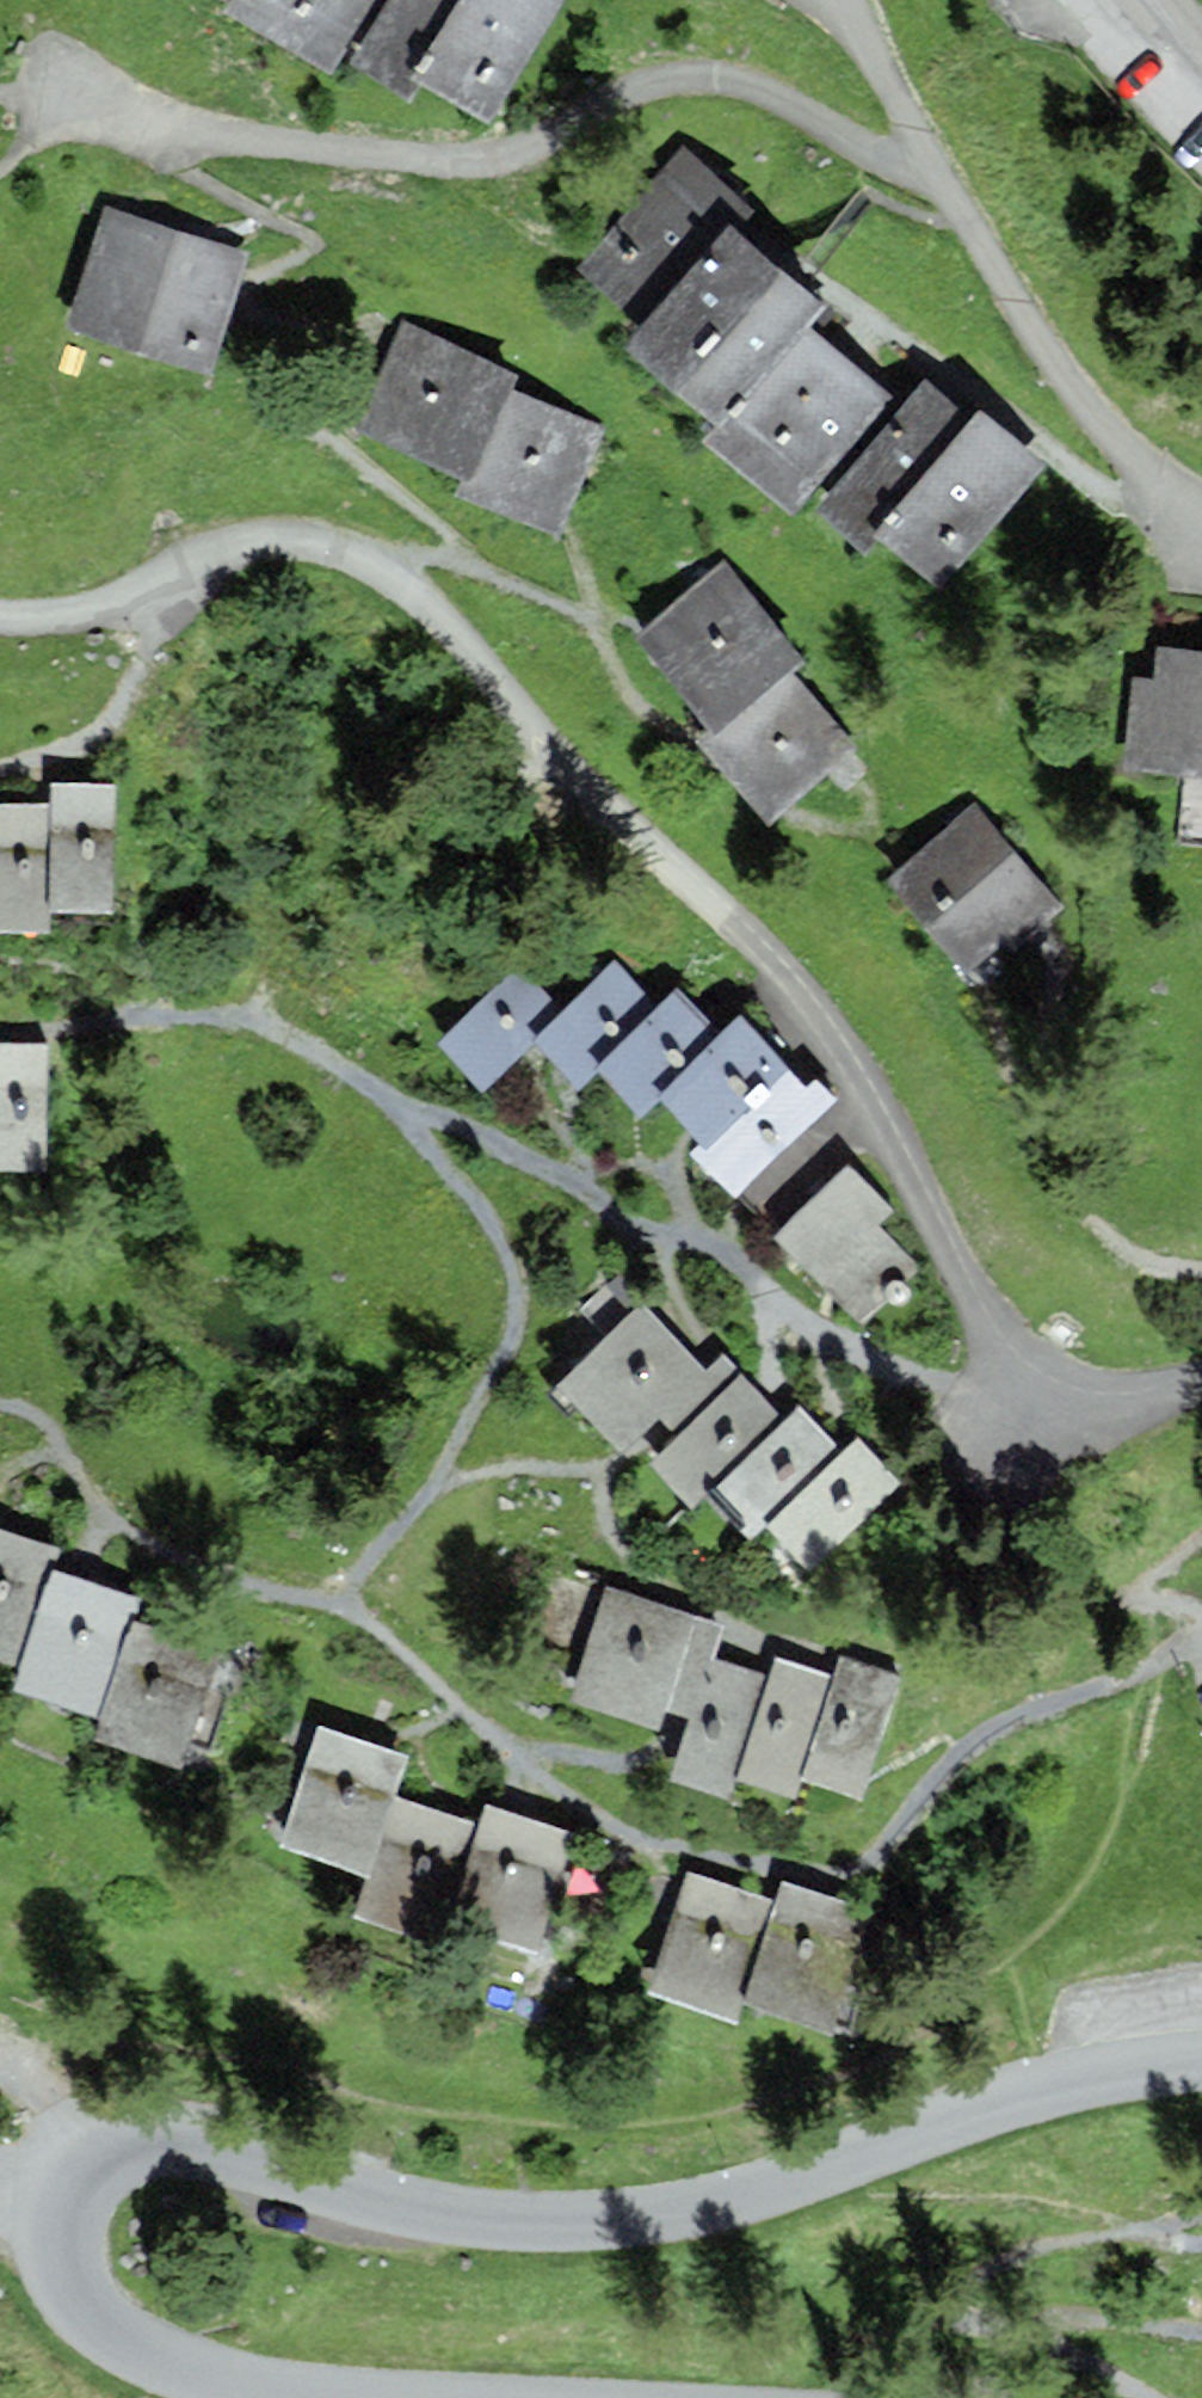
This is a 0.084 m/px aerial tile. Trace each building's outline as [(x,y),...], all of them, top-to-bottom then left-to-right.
[(238,6),(327,59),(362,0),(242,0),(238,6)] [(359,56),(409,87),(421,68),(484,107),(552,0),(395,0),(359,56)] [(745,207),(678,151),(583,265),(654,325),(640,343),(730,418),(714,437),(793,502),(880,398),(795,328),(815,305),(725,230),(745,207)] [(114,216),(78,318),(201,360),(237,258),(114,216)] [(367,422),(472,467),(505,393),(512,375),(407,330),(367,422)] [(969,427),(926,389),(824,503),(864,539),(879,522),(938,574),(1036,465),(980,415),(969,427)] [(553,522),(593,431),(505,393),(472,467),(465,484),(553,522)] [(648,636),(719,721),(782,670),(794,659),(723,573),(648,636)] [(1141,653),(1134,762),(1201,766),(1201,657),(1141,653)] [(844,745),(782,670),(719,721),(705,733),(768,808),(844,745)] [(109,788),(49,786),(48,810),(46,905),(107,907),(109,788)] [(46,926),(46,905),(48,810),(0,809),(0,925),(46,926)] [(1054,906),(973,812),(897,878),(970,962),(1008,929),(1016,938),(1054,906)] [(738,1183),(826,1100),(811,1085),(803,1093),(736,1024),(717,1042),(675,998),(657,1015),(613,969),(561,1019),(520,976),(451,1042),(487,1079),(538,1031),(581,1076),(600,1058),(645,1105),(665,1086),(719,1141),(708,1152),(738,1183)] [(0,1046),(0,1165),(39,1166),(42,1047),(0,1046)] [(885,1212),(848,1173),(784,1234),(863,1317),(911,1272),(868,1227),(885,1212)] [(702,1377),(645,1313),(570,1379),(621,1437),(658,1405),(671,1419),(727,1370),(719,1362),(702,1377)] [(657,1461),(698,1502),(713,1487),(782,1420),(741,1379),(657,1461)] [(713,1487),(755,1530),(770,1516),(838,1448),(796,1406),(782,1420),(713,1487)] [(855,1432),(838,1448),(770,1516),(812,1558),(897,1475),(855,1432)] [(22,1656),(50,1570),(56,1551),(0,1533),(0,1649),(22,1656)] [(22,1656),(14,1683),(102,1711),(130,1624),(138,1598),(50,1570),(22,1656)] [(685,1707),(711,1626),(613,1595),(581,1695),(651,1717),(657,1698),(685,1707)] [(179,1756),(213,1650),(130,1624),(102,1711),(96,1730),(179,1756)] [(727,1790),(735,1770),(769,1680),(715,1660),(673,1770),(727,1790)] [(841,1660),(832,1682),(799,1772),(855,1793),(897,1682),(841,1660)] [(832,1682),(776,1661),(769,1680),(735,1770),(791,1791),(799,1772),(832,1682)] [(323,1733),(287,1840),(369,1867),(392,1800),(405,1761),(323,1733)] [(356,1908),(438,1936),(447,1909),(475,1827),(392,1800),(369,1867),(356,1908)] [(568,1835),(482,1806),(475,1827),(447,1909),(534,1938),(568,1835)] [(739,2014),(747,1992),(777,1908),(693,1879),(656,1985),(739,2014)] [(865,1913),(785,1885),(777,1908),(747,1992),(828,2021),(865,1913)]
